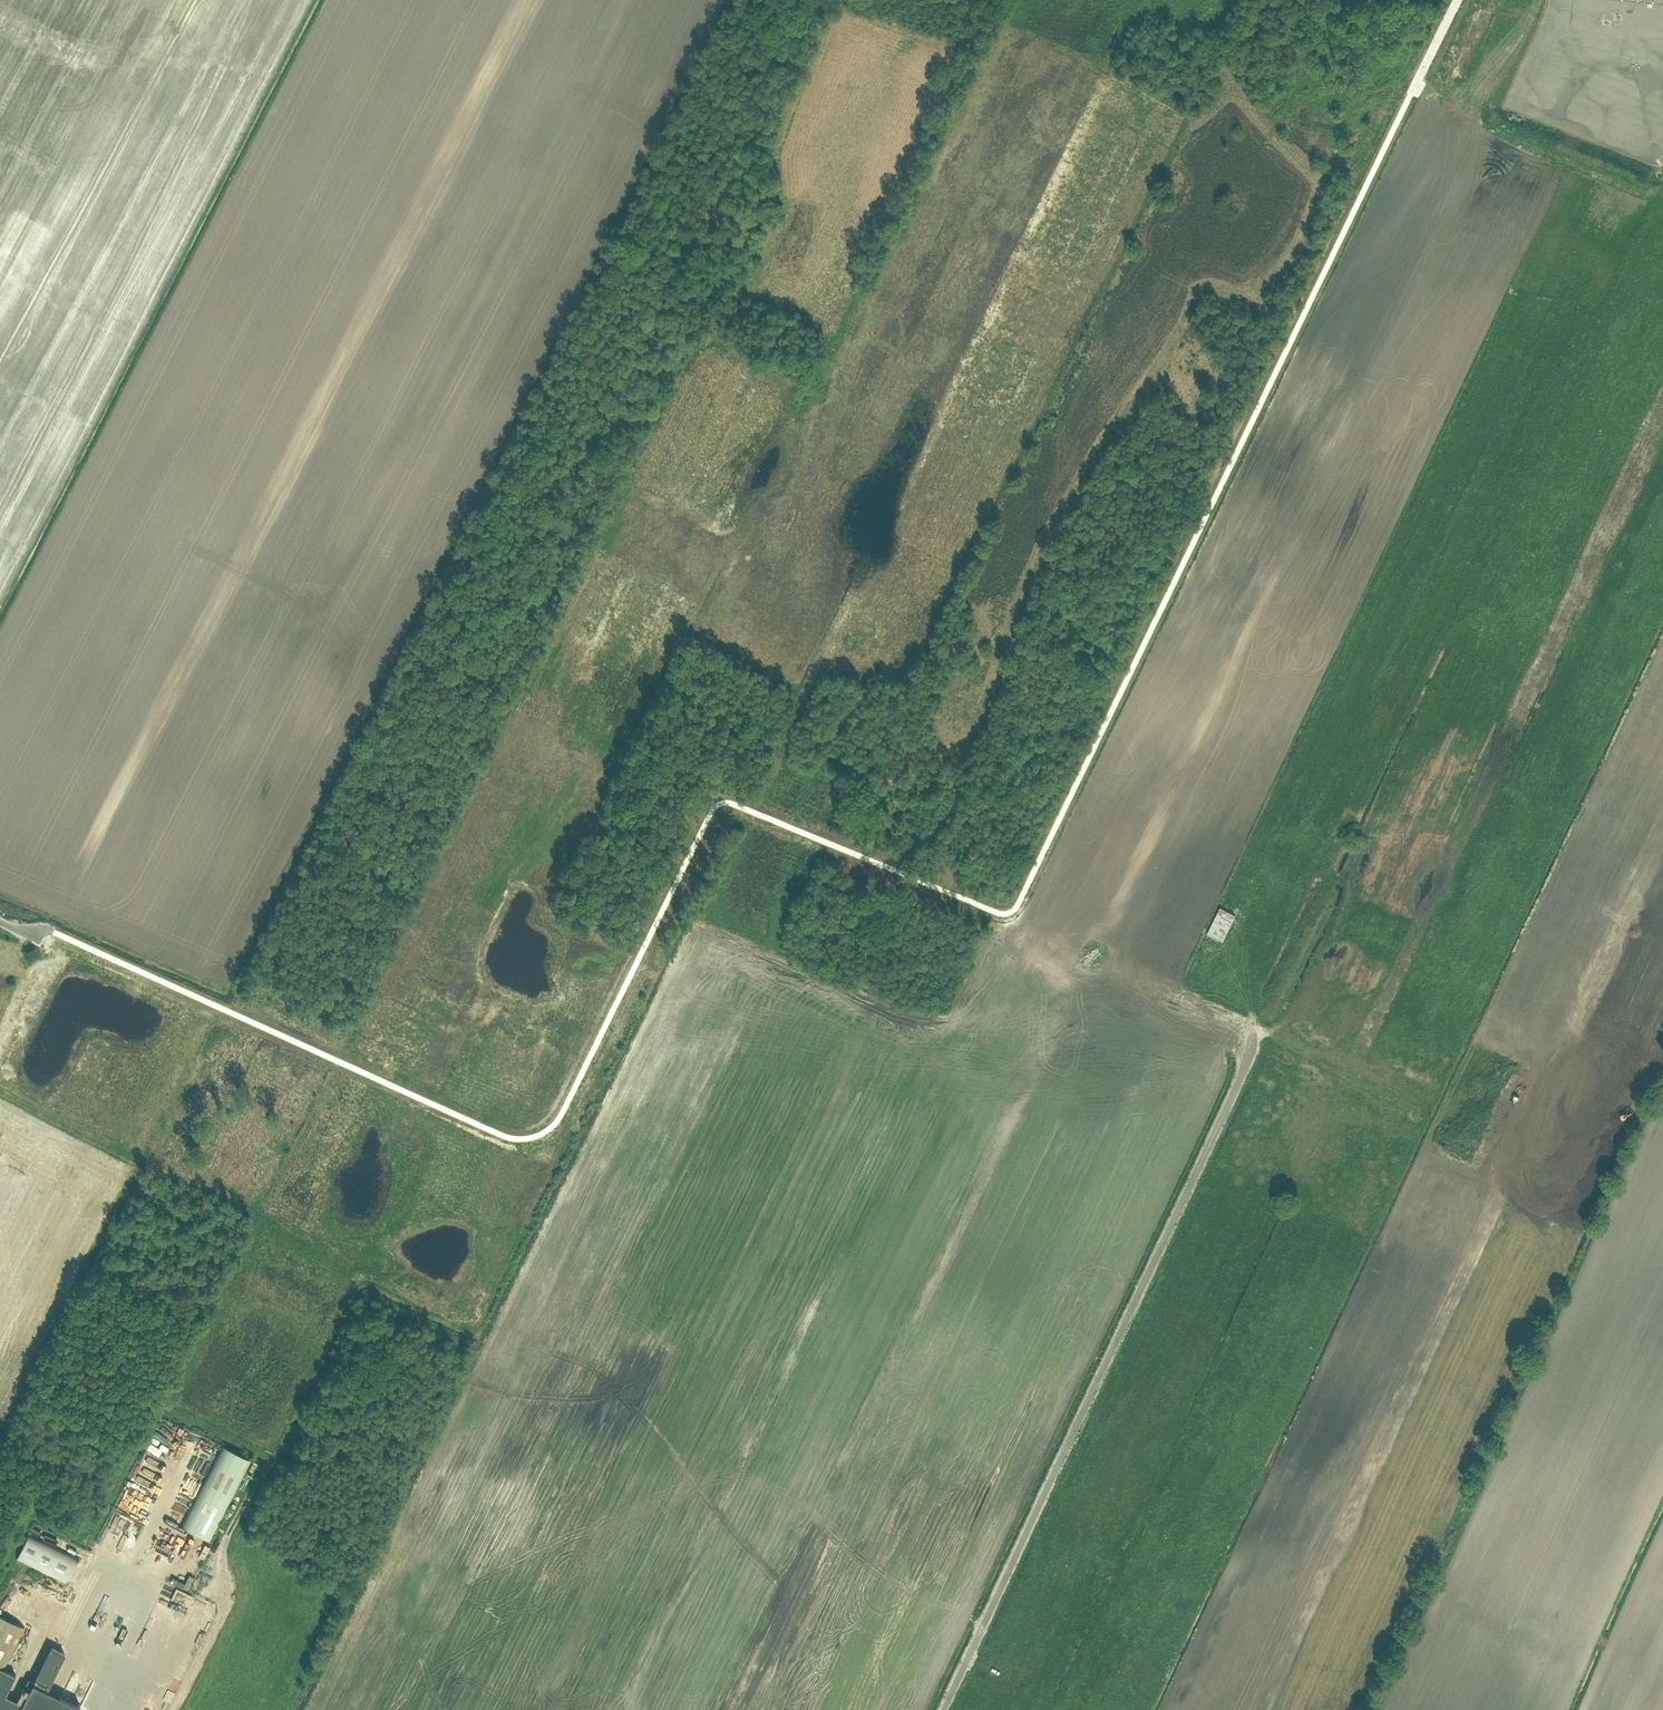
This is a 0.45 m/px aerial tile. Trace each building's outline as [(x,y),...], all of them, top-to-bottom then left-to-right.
[(1211,933),(1229,940),(1240,913),(1222,906),(1211,933)] [(212,1540),(222,1519),(251,1460),(220,1444),(180,1524),(212,1540)] [(66,1583),(79,1557),(29,1533),(17,1559),(66,1583)] [(25,1628),(0,1616),(0,1709),(79,1709),(80,1707),(47,1690),(65,1654),(45,1644),(15,1703),(3,1697),(14,1675),(5,1670),(25,1628)] [(181,1686),(186,1675),(178,1672),(173,1682),(181,1686)] [(160,1694),(158,1706),(170,1709),(173,1698),(160,1694)]
